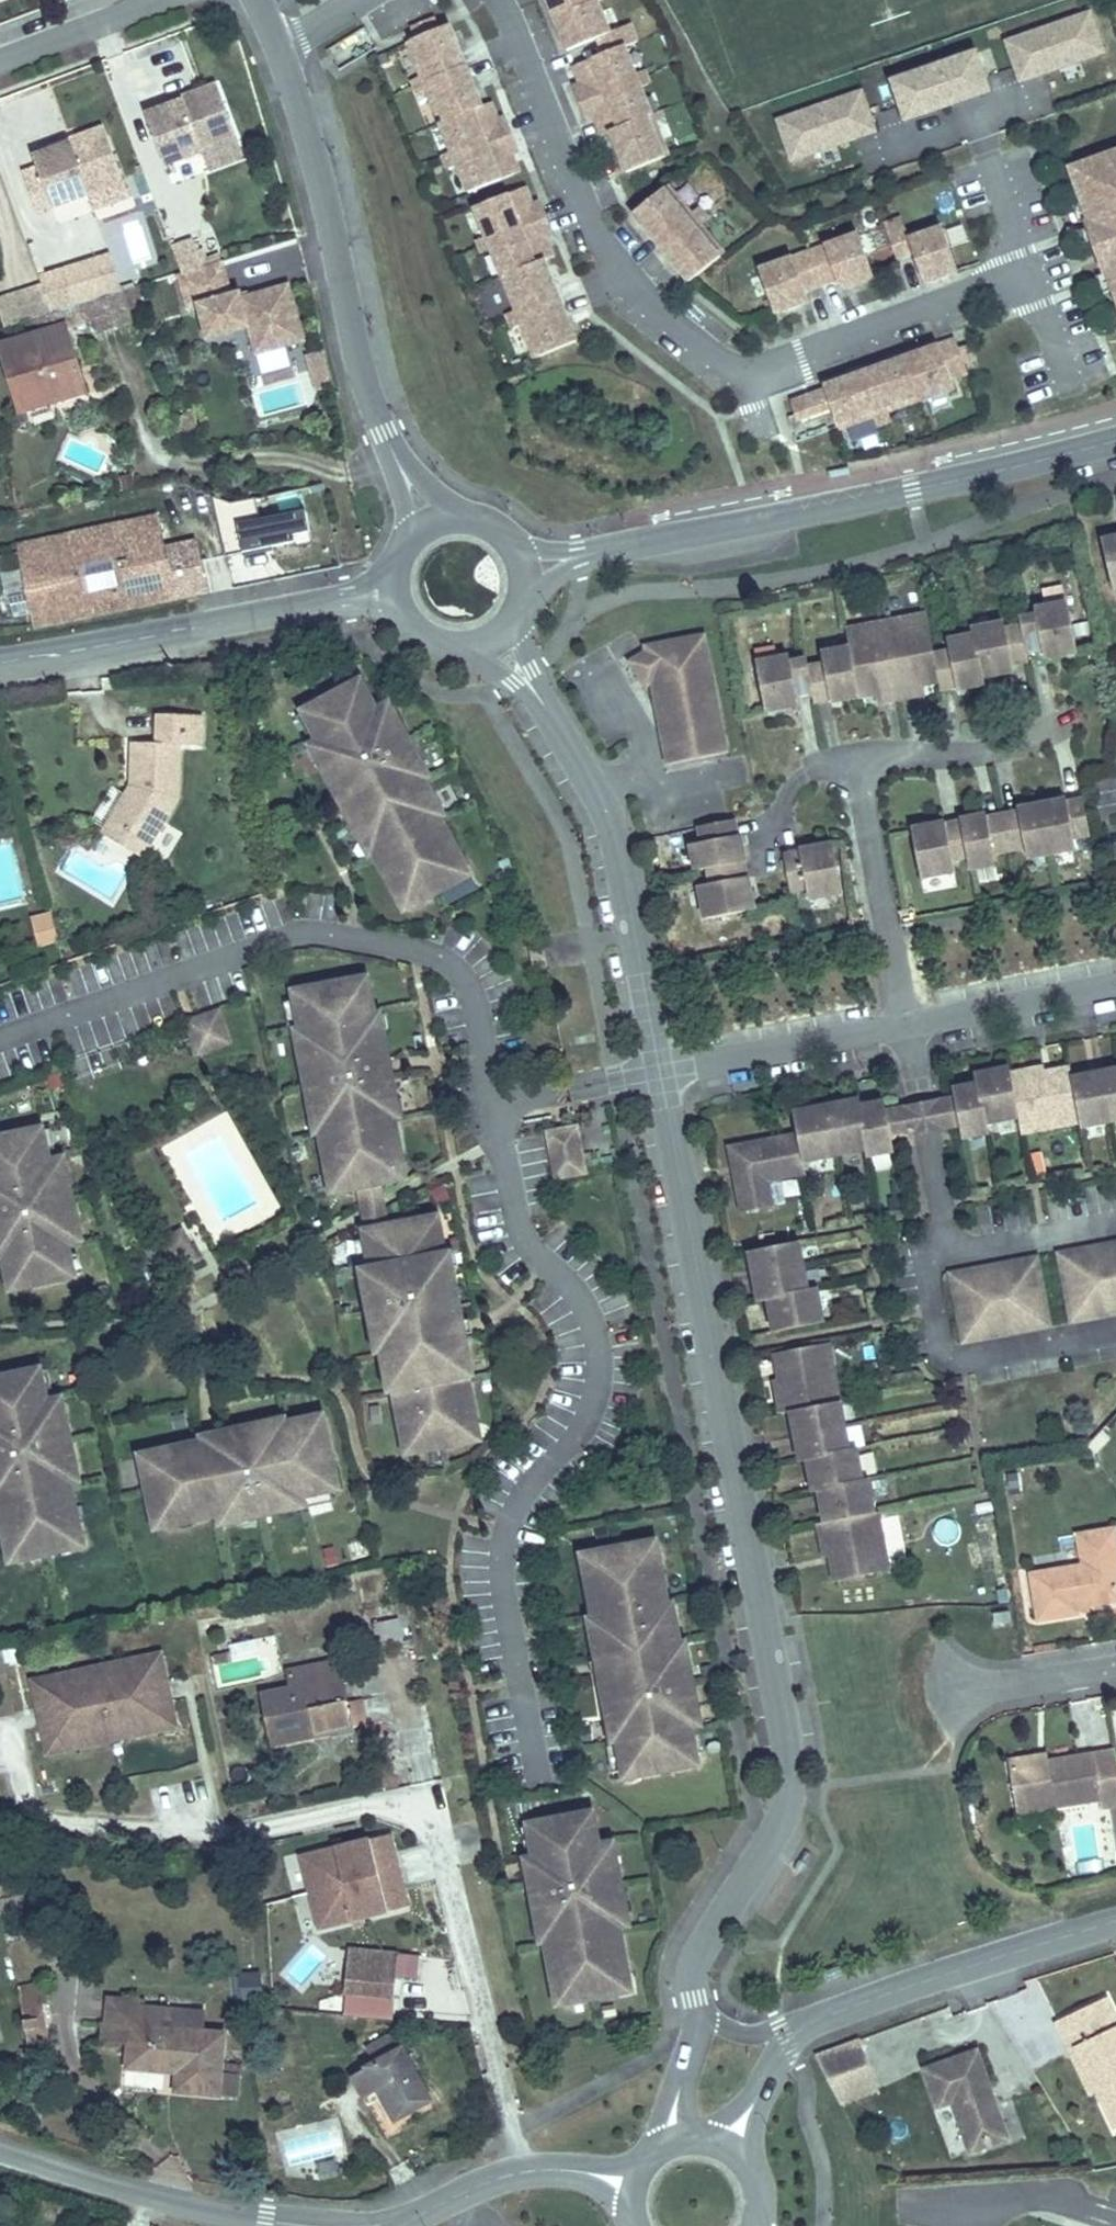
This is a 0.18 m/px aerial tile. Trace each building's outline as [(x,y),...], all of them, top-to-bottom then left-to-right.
[(579,0),(531,0),(547,39),(588,22),(579,0)] [(1091,12),(1003,41),(1019,83),(1105,54),(1091,12)] [(602,52),(589,21),(588,22),(547,39),(560,71),(591,59),(597,74),(617,67),(630,62),(623,44),(602,52)] [(459,88),(443,47),(401,65),(418,105),(459,88)] [(977,51),(889,80),(905,121),(991,93),(977,51)] [(631,100),(617,67),(597,74),(572,84),(579,102),(566,107),(573,124),(631,100)] [(210,81),(174,95),(175,98),(178,104),(214,90),(210,81)] [(476,128),(459,88),(418,105),(435,145),(476,128)] [(175,98),(139,113),(159,165),(232,137),(214,90),(178,104),(175,98)] [(863,91),(775,120),(790,161),(876,133),(863,91)] [(645,134),(631,100),(573,124),(580,141),(593,136),(601,153),(604,152),(645,134)] [(96,125),(60,140),(61,142),(64,148),(100,134),(96,125)] [(507,155),(500,138),(487,144),(480,126),(476,128),(435,145),(449,179),(507,155)] [(61,142),(25,157),(45,209),(118,181),(100,134),(64,148),(61,142)] [(662,175),(645,134),(604,152),(621,192),(662,175)] [(464,214),(509,195),(501,178),(514,172),(507,155),(449,179),(464,214)] [(1062,183),(1082,236),(1078,237),(1096,285),(1099,284),(1115,329),(1115,163),(1062,183)] [(718,272),(662,204),(628,233),(684,300),(718,272)] [(484,263),(542,239),(535,222),(522,227),(515,210),(470,229),(484,263)] [(951,286),(935,243),(902,255),(895,235),(878,241),(890,274),(906,268),(918,299),(951,286)] [(544,279),(536,261),(549,256),(542,239),(484,263),(498,297),(540,281),(544,279)] [(196,272),(186,247),(166,255),(175,278),(196,272)] [(868,294),(852,250),(753,287),(770,331),(803,318),(799,307),(831,296),(835,306),(868,294)] [(117,295),(106,258),(93,261),(104,299),(117,295)] [(104,299),(93,261),(57,272),(68,309),(86,304),(104,299)] [(297,347),(282,291),(235,304),(234,298),(225,301),(216,267),(196,272),(175,278),(172,279),(181,314),(192,311),(201,345),(242,334),(249,360),(297,347)] [(556,320),(540,281),(498,297),(515,337),(556,320)] [(36,288),(0,301),(0,306),(8,327),(47,316),(36,288)] [(126,326),(117,295),(104,299),(86,304),(94,335),(126,326)] [(573,361),(556,320),(515,337),(532,378),(573,361)] [(0,346),(0,359),(14,404),(85,382),(66,326),(0,346)] [(917,416),(951,403),(947,393),(963,387),(950,354),(819,403),(821,406),(827,423),(835,445),(916,414),(917,416)] [(323,394),(317,367),(314,357),(298,362),(308,398),(323,394)] [(827,423),(821,406),(787,419),(793,436),(827,423)] [(230,507),(212,499),(224,559),(241,556),(310,544),(307,533),(304,513),(257,523),(253,502),(230,507)] [(20,542),(37,625),(139,609),(202,595),(191,540),(165,544),(160,515),(20,542)] [(25,602),(20,551),(0,553),(0,561),(4,604),(25,602)] [(206,563),(211,591),(232,587),(226,559),(206,563)] [(798,626),(765,633),(775,682),(807,676),(806,668),(822,665),(824,672),(840,669),(840,672),(891,662),(893,671),(927,664),(925,655),(948,651),(950,657),(966,654),(966,658),(994,652),(992,645),(1023,639),(1021,632),(1037,628),(1036,620),(1052,617),(1053,625),(1086,618),(1076,570),(1044,577),(1045,583),(1029,586),(1030,593),(1014,597),(1013,591),(981,597),(982,603),(956,608),(959,619),(943,623),(934,582),(855,599),(858,616),(831,623),(833,634),(817,637),(815,630),(799,633),(798,626)] [(737,722),(713,607),(656,619),(656,623),(641,633),(650,647),(657,643),(662,651),(680,735),(737,722)] [(362,656),(308,686),(318,705),(316,706),(322,717),(318,719),(324,732),(320,733),(329,749),(332,747),(363,803),(361,804),(369,819),(378,814),(384,824),(379,827),(403,871),(414,864),(422,878),(464,854),(456,841),(468,834),(443,789),(440,790),(435,781),(442,777),(433,763),(431,765),(424,753),(419,743),(426,739),(417,725),(414,727),(403,707),(406,705),(397,691),(389,695),(383,683),(379,685),(362,656)] [(391,678),(383,683),(389,695),(397,691),(391,678)] [(145,728),(144,766),(159,767),(158,773),(151,773),(136,806),(168,824),(189,786),(191,730),(199,730),(200,702),(167,700),(166,730),(145,728)] [(426,739),(419,743),(424,753),(431,749),(426,739)] [(159,767),(144,766),(117,813),(161,837),(168,824),(136,806),(151,773),(158,773),(159,767)] [(923,798),(933,847),(966,840),(964,828),(980,825),(982,837),(1007,831),(1005,820),(1038,814),(1040,825),(1088,815),(1085,804),(1101,800),(1094,766),(1078,769),(1077,766),(1029,776),(1030,779),(998,786),(997,783),(971,788),(972,791),(956,794),(956,791),(923,798)] [(447,787),(442,777),(435,781),(440,790),(443,789),(447,787)] [(745,792),(710,799),(713,815),(702,817),(707,842),(719,840),(723,856),(711,858),(717,891),(766,881),(759,848),(757,849),(754,833),(756,832),(752,807),(748,808),(745,792)] [(378,814),(369,819),(375,829),(379,827),(384,824),(378,814)] [(812,823),(796,827),(803,861),(819,858),(822,870),(854,863),(843,814),(811,821),(812,823)] [(468,834),(456,841),(464,854),(475,848),(468,834)] [(19,895),(11,844),(0,846),(0,898),(19,895)] [(410,884),(422,878),(414,864),(403,871),(410,884)] [(52,909),(30,913),(37,946),(58,942),(52,909)] [(554,939),(549,918),(537,921),(541,941),(554,939)] [(360,979),(287,994),(295,1031),(298,1046),(294,1047),(309,1119),(314,1117),(326,1177),(339,1175),(342,1190),(355,1188),(377,1183),(390,1180),(386,1165),(399,1162),(387,1102),(391,1102),(377,1030),(371,1031),(368,1017),(360,979)] [(213,1015),(179,1027),(191,1058),(224,1046),(213,1015)] [(374,1016),(368,1017),(371,1031),(377,1030),(374,1016)] [(965,1140),(992,1135),(990,1125),(1021,1119),(1024,1135),(1058,1129),(1055,1115),(1080,1110),(1083,1124),(1083,1129),(1115,1123),(1115,1072),(1074,1080),(1072,1070),(1047,1074),(1046,1069),(1013,1076),(1012,1070),(978,1077),(980,1086),(956,1091),(958,1100),(963,1127),(965,1140)] [(600,1143),(591,1096),(560,1103),(570,1149),(600,1143)] [(903,1110),(889,1113),(894,1140),(908,1137),(963,1127),(958,1100),(930,1105),(903,1110)] [(737,1178),(744,1214),(775,1208),(770,1182),(808,1174),(806,1163),(868,1151),(870,1158),(897,1153),(894,1140),(889,1113),(887,1104),(863,1108),(862,1101),(796,1114),(800,1136),(740,1148),(746,1177),(737,1178)] [(1080,1110),(1055,1115),(1058,1129),(1083,1124),(1080,1110)] [(0,1144),(0,1266),(3,1265),(11,1298),(72,1283),(66,1262),(69,1262),(66,1250),(71,1249),(68,1235),(77,1233),(74,1217),(70,1217),(65,1195),(68,1194),(64,1178),(54,1181),(52,1167),(47,1168),(44,1156),(42,1156),(36,1136),(0,1144)] [(740,1148),(732,1150),(737,1178),(746,1177),(740,1148)] [(386,1165),(390,1180),(402,1178),(399,1162),(386,1165)] [(61,1164),(52,1167),(54,1181),(64,1178),(61,1164)] [(339,1175),(326,1177),(329,1193),(342,1190),(339,1175)] [(377,1183),(355,1188),(364,1231),(386,1226),(377,1183)] [(364,1231),(362,1231),(373,1281),(376,1298),(367,1300),(372,1322),(375,1322),(378,1338),(375,1338),(378,1352),(385,1350),(387,1360),(385,1361),(388,1377),(395,1376),(398,1386),(406,1437),(418,1434),(421,1450),(469,1440),(466,1424),(479,1421),(469,1375),(466,1361),(470,1360),(467,1344),(464,1344),(451,1282),(454,1281),(451,1265),(446,1266),(435,1216),(386,1226),(364,1231)] [(826,1217),(777,1227),(787,1277),(796,1275),(803,1307),(852,1297),(845,1263),(835,1265),(826,1217)] [(68,1235),(71,1249),(80,1246),(77,1233),(68,1235)] [(180,1235),(147,1254),(163,1283),(197,1263),(195,1262),(180,1235)] [(1061,1256),(1074,1324),(1115,1316),(1115,1245),(1061,1256)] [(1040,1261),(953,1278),(967,1346),(1053,1329),(1040,1261)] [(373,1281),(364,1283),(367,1300),(376,1298),(373,1281)] [(858,1318),(844,1320),(849,1346),(863,1343),(858,1318)] [(849,1346),(844,1320),(803,1329),(809,1354),(803,1356),(810,1388),(821,1386),(831,1436),(838,1435),(845,1466),(850,1465),(856,1496),(850,1497),(857,1531),(862,1530),(867,1554),(908,1546),(902,1521),(916,1518),(909,1485),(906,1486),(898,1452),(894,1453),(887,1422),(880,1423),(863,1343),(849,1346)] [(85,1536),(73,1489),(70,1475),(80,1472),(76,1457),(72,1458),(67,1434),(70,1434),(67,1418),(57,1420),(54,1407),(49,1408),(46,1396),(43,1397),(38,1376),(0,1385),(0,1501),(0,1502),(12,1553),(22,1551),(25,1566),(76,1554),(72,1539),(85,1536)] [(395,1376),(388,1377),(391,1388),(398,1386),(395,1376)] [(64,1405),(54,1407),(57,1420),(67,1418),(64,1405)] [(341,1489),(324,1416),(289,1425),(274,1429),(273,1424),(257,1428),(258,1431),(235,1436),(235,1433),(219,1437),(220,1443),(206,1445),(159,1457),(162,1468),(146,1472),(158,1519),(173,1516),(176,1529),(223,1518),(237,1514),(239,1523),(255,1520),(254,1517),(277,1512),(277,1515),(294,1511),(291,1501),(305,1498),(341,1489)] [(287,1420),(273,1424),(274,1429),(289,1425),(287,1420)] [(479,1421),(466,1424),(469,1440),(482,1437),(479,1421)] [(418,1434),(406,1437),(409,1452),(421,1450),(418,1434)] [(219,1437),(205,1440),(206,1445),(220,1443),(219,1437)] [(159,1457),(144,1461),(146,1472),(162,1468),(159,1457)] [(80,1472),(70,1475),(73,1489),(83,1486),(80,1472)] [(305,1498),(291,1501),(294,1511),(308,1507),(305,1498)] [(1108,1587),(1106,1575),(1115,1574),(1115,1500),(1094,1505),(1099,1531),(1057,1540),(1068,1593),(1108,1587)] [(237,1514),(223,1518),(225,1526),(239,1523),(237,1514)] [(173,1516),(158,1519),(161,1532),(176,1529),(173,1516)] [(85,1536),(72,1539),(76,1554),(88,1551),(85,1536)] [(651,1545),(638,1548),(641,1564),(654,1561),(651,1545)] [(594,1574),(581,1576),(591,1626),(594,1625),(597,1636),(589,1638),(592,1654),(596,1653),(609,1716),(605,1717),(609,1732),(613,1731),(617,1747),(624,1782),(697,1767),(690,1732),(686,1716),(696,1715),(692,1698),(689,1699),(685,1676),(688,1676),(684,1660),(677,1661),(675,1652),(672,1638),(675,1637),(672,1621),(664,1623),(662,1612),(665,1611),(654,1561),(641,1564),(638,1548),(590,1558),(594,1574)] [(22,1551),(12,1553),(16,1569),(25,1566),(22,1551)] [(590,1558),(577,1561),(581,1576),(594,1574),(590,1558)] [(1028,1591),(1042,1590),(1040,1574),(1026,1576),(1028,1591)] [(664,1623),(672,1621),(669,1610),(665,1611),(662,1612),(664,1623)] [(373,1624),(377,1644),(402,1640),(397,1619),(373,1624)] [(591,1626),(587,1627),(589,1638),(597,1636),(594,1625),(591,1626)] [(682,1650),(675,1652),(677,1661),(684,1660),(682,1650)] [(165,1672),(162,1659),(146,1662),(149,1675),(165,1672)] [(176,1720),(165,1672),(149,1675),(146,1662),(48,1685),(51,1698),(35,1702),(46,1750),(61,1747),(64,1760),(163,1736),(160,1724),(176,1720)] [(282,1676),(286,1692),(341,1679),(337,1663),(282,1676)] [(341,1679),(286,1692),(261,1698),(272,1748),(311,1739),(309,1728),(350,1717),(341,1679)] [(51,1698),(48,1685),(31,1689),(35,1702),(51,1698)] [(699,1731),(696,1715),(686,1716),(690,1732),(699,1731)] [(179,1732),(176,1720),(160,1724),(163,1736),(179,1732)] [(1046,1735),(1055,1782),(1115,1770),(1115,1720),(1046,1735)] [(609,1732),(604,1734),(607,1750),(617,1747),(613,1731),(609,1732)] [(64,1760),(61,1747),(46,1750),(48,1764),(64,1760)] [(534,1878),(530,1879),(533,1895),(536,1894),(541,1917),(538,1918),(541,1934),(546,1933),(548,1942),(558,1994),(571,1991),(574,2007),(622,1997),(619,1981),(631,1979),(620,1927),(618,1918),(628,1916),(624,1900),(622,1900),(617,1877),(620,1877),(616,1861),(607,1862),(604,1849),(600,1850),(593,1817),(532,1830),(537,1850),(534,1851),(536,1863),(532,1864),(534,1878)] [(390,1835),(301,1859),(321,1931),(410,1907),(390,1835)] [(613,1847),(604,1849),(607,1862),(616,1861),(613,1847)] [(628,1916),(618,1918),(620,1927),(630,1925),(628,1916)] [(396,1995),(398,1957),(349,1954),(347,1993),(396,1995)] [(237,1974),(237,1999),(261,1998),(260,1973),(237,1974)] [(631,1979),(619,1981),(622,1997),(634,1995),(631,1979)] [(42,1984),(22,1986),(29,2043),(49,2041),(42,1984)] [(571,1991),(558,1994),(562,2009),(574,2007),(571,1991)] [(1081,2039),(1115,2107),(1115,2011),(1106,1993),(1059,2017),(1073,2042),(1081,2039)] [(172,2083),(173,2065),(190,2065),(191,2096),(230,2097),(231,2027),(134,2025),(133,2082),(172,2083)] [(858,2041),(814,2056),(833,2089),(871,2075),(858,2041)] [(386,2137),(424,2111),(383,2050),(358,2066),(369,2084),(357,2092),(386,2137)] [(977,2051),(924,2070),(939,2109),(953,2103),(972,2155),(1010,2141),(977,2051)] [(871,2075),(833,2089),(842,2104),(877,2091),(871,2075)]
